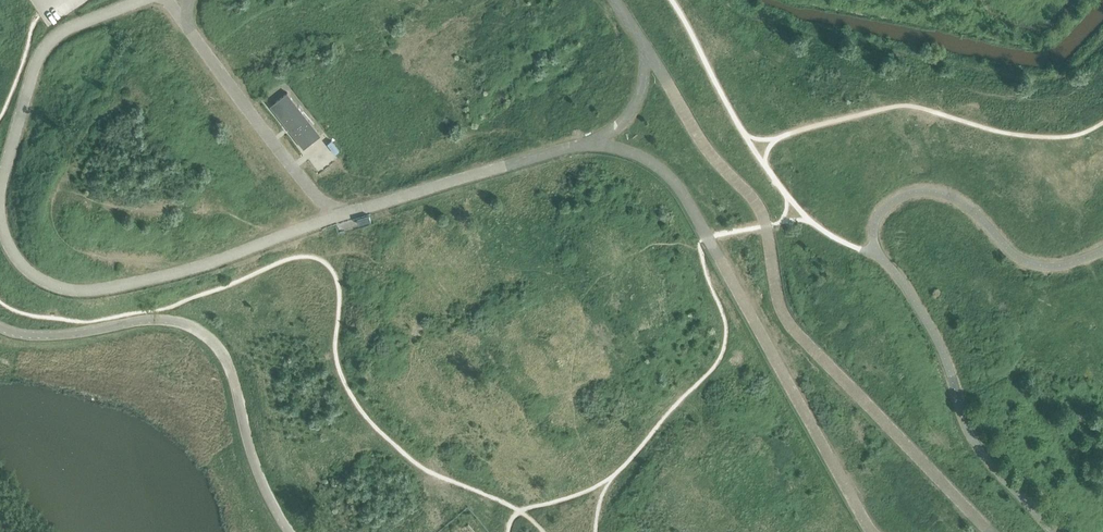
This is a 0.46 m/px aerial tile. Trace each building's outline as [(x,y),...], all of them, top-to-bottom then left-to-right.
[(304,148),(321,135),(287,92),(270,105),(304,148)]
